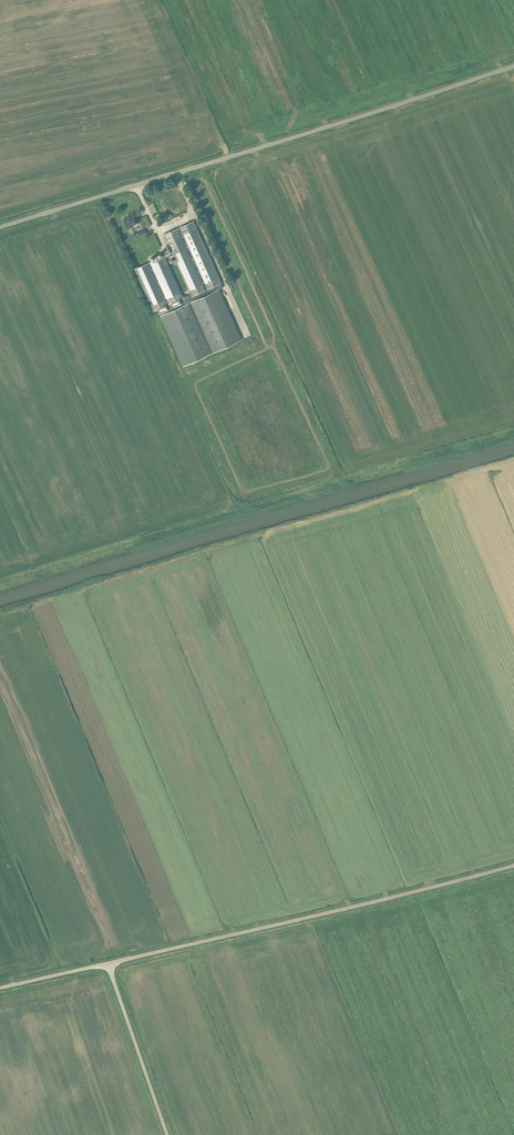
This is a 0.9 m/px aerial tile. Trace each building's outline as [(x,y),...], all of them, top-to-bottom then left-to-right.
[(127,217),(123,219),(127,229),(133,227),(132,225),(138,223),(134,212),(129,214),(127,215),(127,217)] [(192,296),(221,283),(193,221),(164,234),(172,252),(135,269),(154,311),(158,309),(183,298),(165,258),(173,255),(191,294),(192,296)] [(191,294),(183,298),(158,309),(184,366),(241,340),(218,290),(223,288),(221,283),(192,296),(191,294)]
